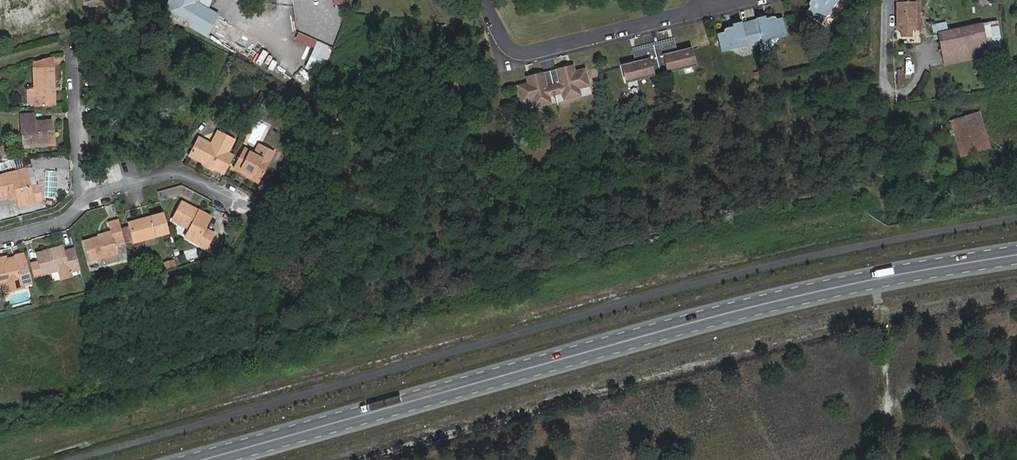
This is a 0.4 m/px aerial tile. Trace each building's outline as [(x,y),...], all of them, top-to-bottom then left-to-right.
[(37,17),(49,15),(47,0),(35,0),(37,17)] [(182,25),(194,1),(197,2),(198,0),(169,0),(163,13),(182,25)] [(830,0),(804,0),(803,7),(800,11),(816,22),(820,15),(825,15),(823,9),(830,0)] [(896,35),(899,34),(909,34),(922,34),(921,27),(916,27),(916,5),(912,5),(912,1),(912,0),(895,0),(896,35)] [(194,1),(182,25),(206,37),(217,15),(196,5),(197,2),(194,1)] [(920,5),(921,1),(912,1),(912,5),(916,5),(916,27),(921,27),(920,5)] [(713,34),(714,39),(763,29),(763,17),(758,16),(751,16),(749,22),(735,24),(734,21),(724,24),(725,27),(718,33),(713,34)] [(763,29),(714,39),(716,50),(723,48),(726,50),(730,46),(764,39),(769,42),(770,38),(778,35),(775,19),(771,19),(763,17),(763,29)] [(985,52),(985,54),(997,51),(991,25),(982,27),(981,26),(944,33),(943,26),(930,29),(931,36),(935,35),(941,61),(985,52)] [(317,42),(297,35),(295,41),(314,49),(317,42)] [(331,48),(317,42),(314,49),(306,69),(309,70),(320,75),(331,48)] [(667,43),(651,47),(656,67),(664,65),(665,72),(691,66),(687,51),(675,54),(670,55),(667,43)] [(651,47),(636,51),(639,63),(634,64),(622,67),(625,82),(651,75),(649,69),(656,67),(651,47)] [(985,52),(941,61),(942,68),(986,59),(985,52)] [(26,64),(26,69),(46,68),(45,59),(26,64)] [(566,67),(548,71),(553,93),(560,91),(562,98),(577,94),(575,87),(586,85),(582,70),(572,72),(568,73),(566,67)] [(29,108),(48,107),(46,68),(26,69),(28,91),(29,108)] [(320,75),(309,70),(303,85),(314,90),(320,75)] [(553,93),(548,71),(529,76),(531,82),(526,83),(517,85),(520,100),(531,98),(532,105),(548,101),(546,94),(553,93)] [(637,82),(628,82),(628,90),(637,89),(637,82)] [(976,108),(983,141),(987,140),(979,107),(976,108)] [(955,113),(962,146),(983,141),(976,108),(955,113)] [(959,147),(962,146),(955,113),(951,114),(959,147)] [(41,132),(47,132),(46,122),(30,123),(29,115),(14,116),(16,148),(42,145),(41,132)] [(206,168),(218,174),(227,156),(220,152),(226,140),(209,131),(202,144),(192,138),(183,155),(196,162),(198,160),(207,165),(206,168)] [(251,158),(266,166),(271,157),(256,149),(251,158)] [(236,150),(227,167),(251,181),(257,183),(266,166),(251,158),(236,150)] [(196,162),(206,168),(207,165),(198,160),(196,162)] [(10,163),(12,171),(19,170),(17,161),(10,163)] [(1006,163),(1007,168),(1005,168),(1006,175),(1016,173),(1016,178),(1016,161),(1006,163)] [(12,199),(14,206),(28,203),(20,171),(0,177),(0,198),(3,197),(11,195),(12,199)] [(32,187),(25,189),(28,203),(36,201),(32,187)] [(170,217),(185,227),(180,236),(199,248),(209,231),(199,225),(205,216),(180,201),(170,217)] [(129,241),(165,233),(159,211),(140,215),(142,219),(125,224),(129,241)] [(142,219),(140,215),(124,219),(125,224),(142,219)] [(116,226),(114,221),(107,224),(104,225),(107,234),(79,242),(85,260),(112,253),(109,243),(119,240),(116,226)] [(119,240),(120,244),(129,241),(125,224),(116,226),(119,240)] [(66,273),(75,271),(70,250),(61,252),(60,248),(32,255),(37,274),(64,266),(66,273)] [(11,260),(12,266),(22,263),(19,253),(0,258),(0,263),(11,260)] [(27,283),(22,263),(12,266),(11,260),(0,263),(0,284),(16,279),(17,286),(27,283)] [(175,269),(172,261),(161,264),(163,272),(175,269)]
